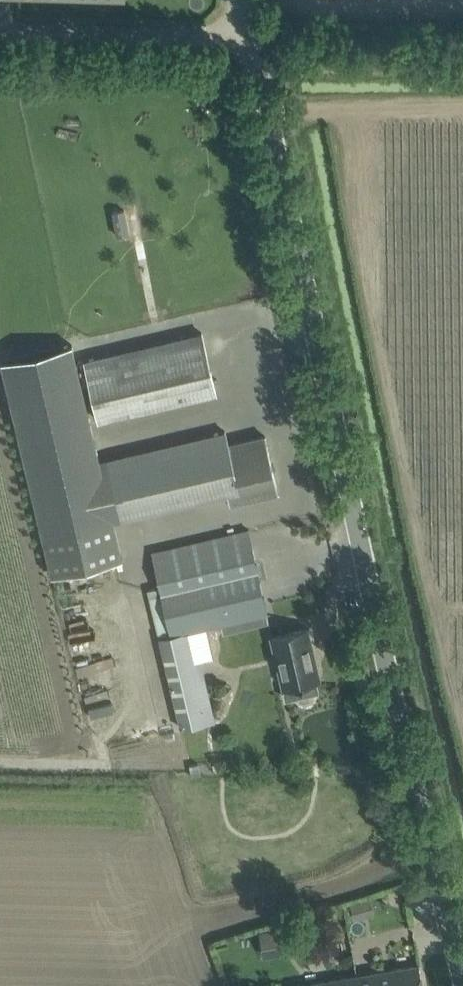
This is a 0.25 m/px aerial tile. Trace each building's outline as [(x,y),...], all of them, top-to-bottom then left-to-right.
[(111,209),(118,234),(131,230),(124,205),(111,209)] [(217,391),(203,334),(203,332),(85,359),(99,419),(217,391)] [(96,461),(68,344),(2,360),(44,536),(228,492),(231,502),(279,491),(266,434),(228,443),(225,430),(96,461)] [(195,629),(249,616),(268,612),(249,529),(153,551),(161,587),(148,591),(160,637),(181,726),(215,719),(195,629)] [(284,687),(304,682),(320,679),(308,627),(272,636),(284,687)] [(355,918),(375,913),(371,897),(351,902),(355,918)] [(265,956),(311,949),(307,922),(262,929),(265,956)] [(359,985),(424,985),(420,964),(357,974),(359,985)] [(357,974),(295,985),(359,985),(357,974)]
